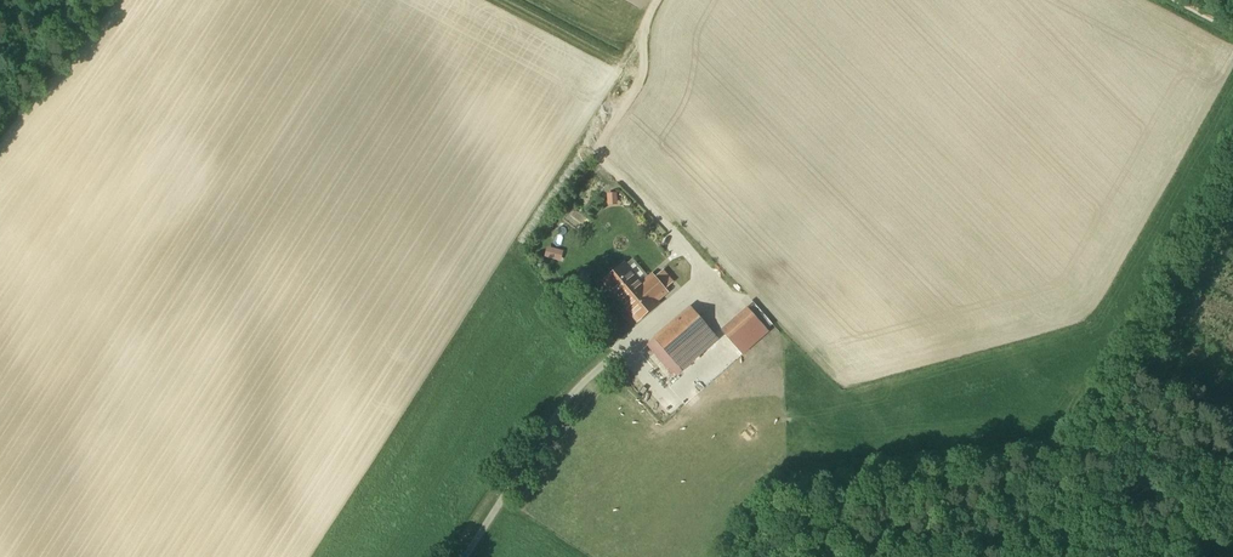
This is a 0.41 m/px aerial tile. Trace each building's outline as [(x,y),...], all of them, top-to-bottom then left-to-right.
[(549,258),(564,262),(567,251),(552,247),(549,258)] [(623,302),(642,286),(624,265),(605,281),(623,302)] [(642,286),(623,302),(638,319),(657,304),(654,301),(665,292),(653,277),(642,286)] [(748,306),(724,327),(734,338),(758,318),(748,306)] [(692,308),(656,338),(680,366),(716,336),(692,308)]
